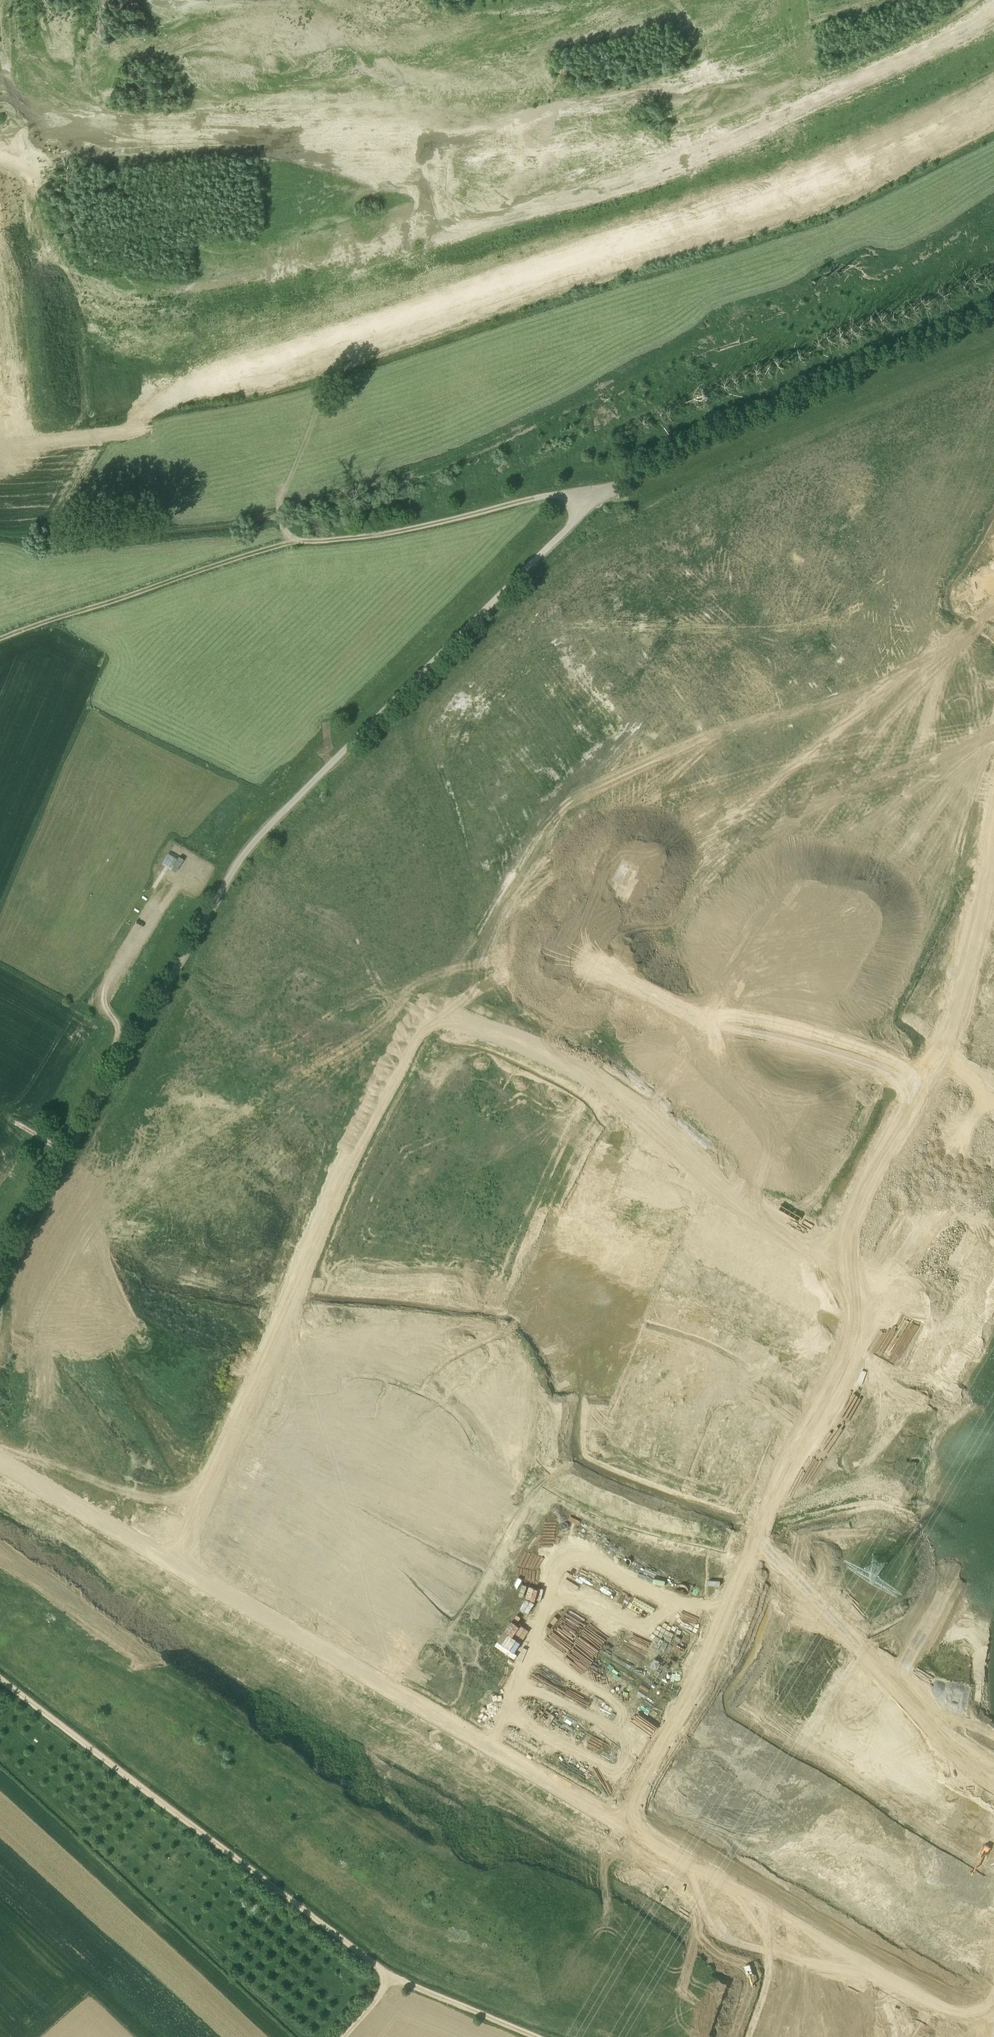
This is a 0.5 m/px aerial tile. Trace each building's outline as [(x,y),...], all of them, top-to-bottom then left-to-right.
[(164,864),(175,871),(182,860),(172,852),(164,864)]
